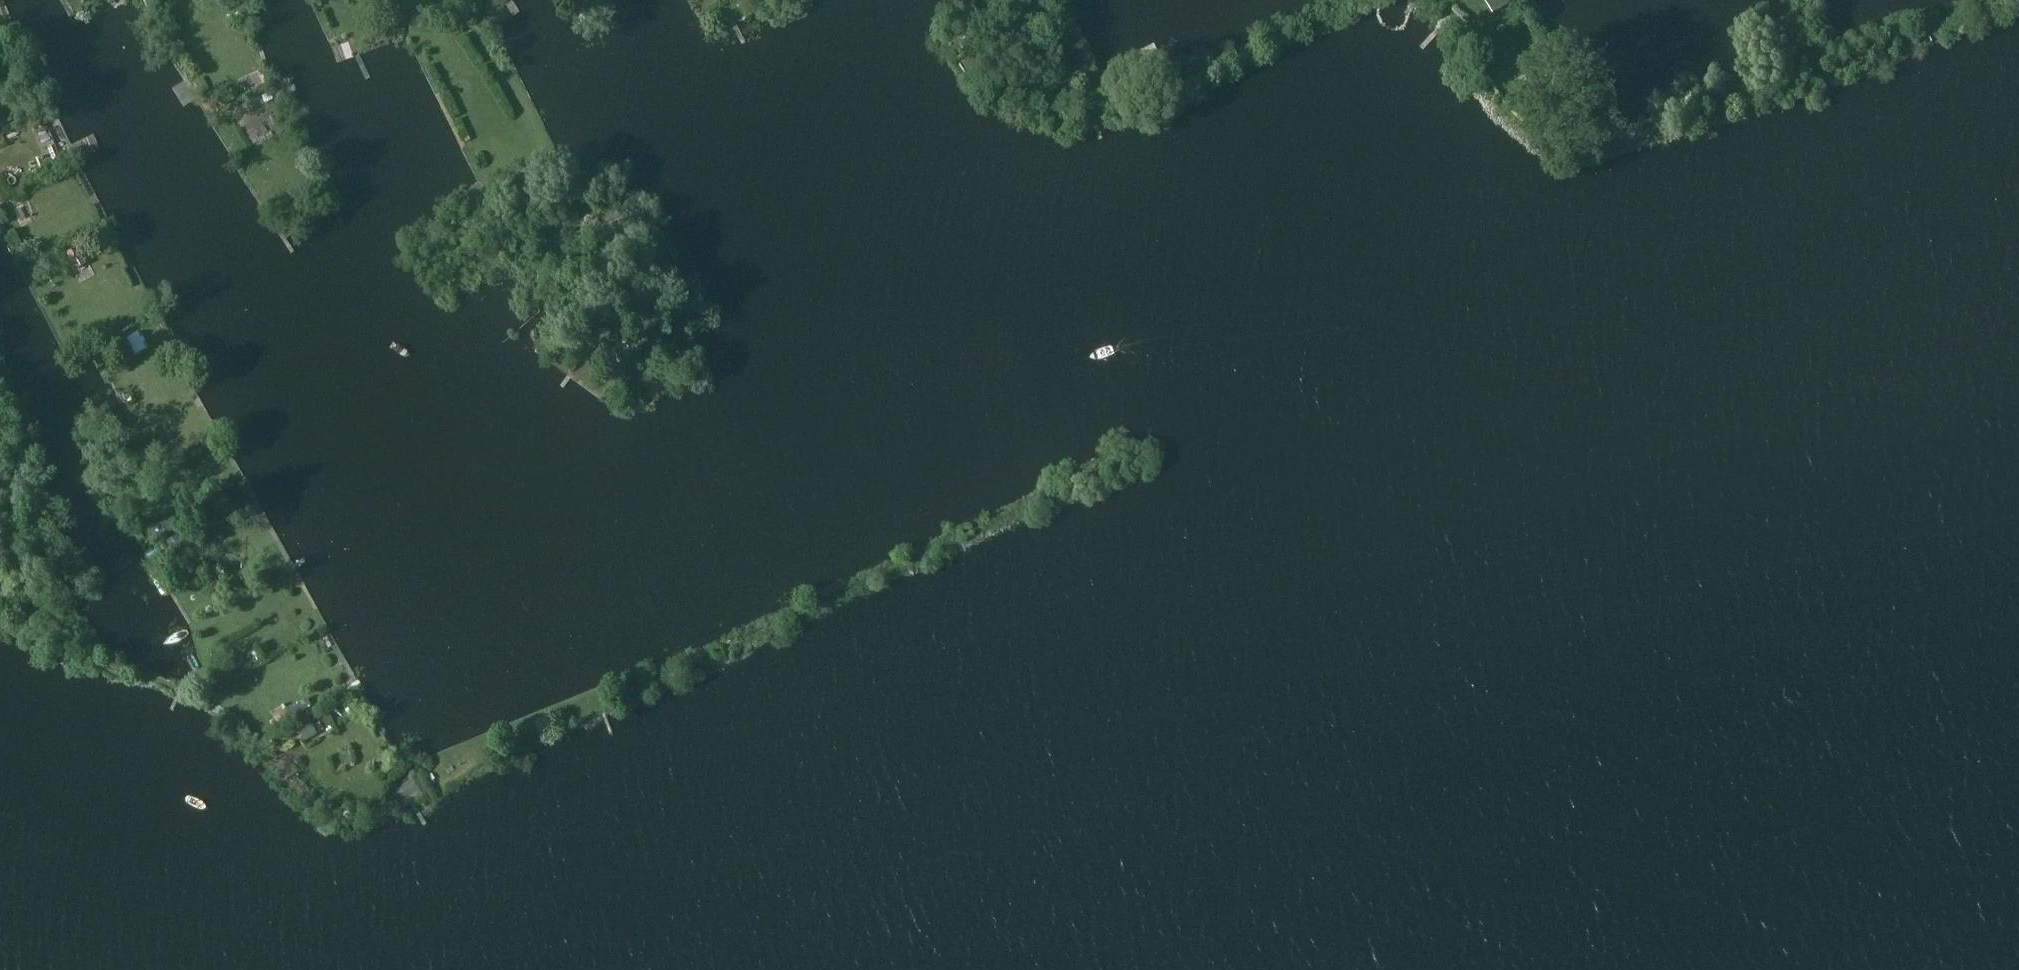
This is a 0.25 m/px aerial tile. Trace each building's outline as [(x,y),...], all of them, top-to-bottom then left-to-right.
[(402,799),(421,794),(417,778),(398,782),(402,799)]
